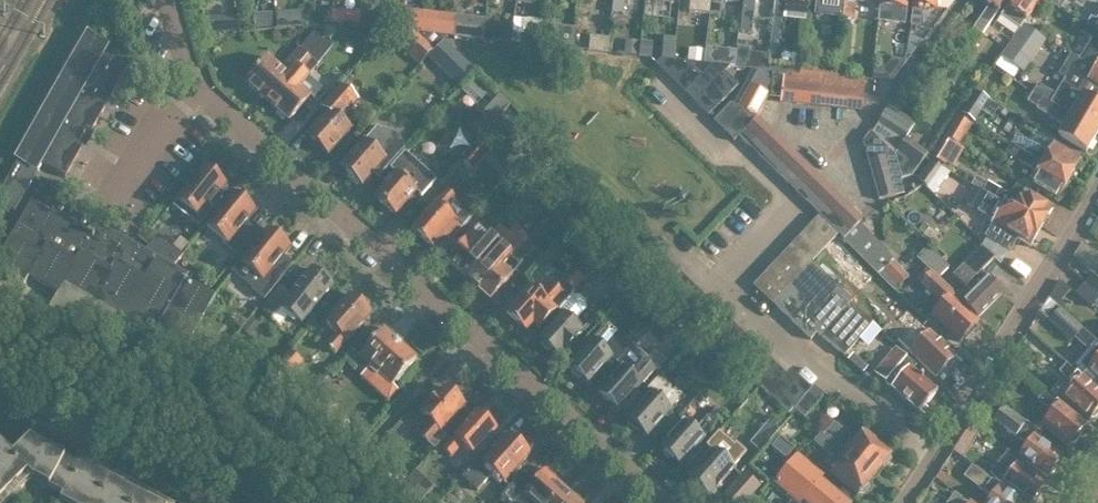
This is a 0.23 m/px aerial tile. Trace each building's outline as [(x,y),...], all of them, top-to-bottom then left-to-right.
[(610,7),(621,9),(623,0),(611,0),(610,7)] [(687,8),(708,10),(709,0),(688,0),(687,8)] [(708,10),(720,11),(721,0),(709,0),(708,10)] [(750,29),(753,0),(741,0),(738,27),(750,29)] [(783,11),(804,13),(806,0),(784,0),(783,11)] [(815,8),(830,9),(830,13),(842,14),(843,0),(816,0),(815,8)] [(842,14),(853,16),(854,0),(843,0),(842,14)] [(905,0),(879,0),(879,2),(891,4),(891,9),(889,20),(903,21),(905,0)] [(920,23),(922,4),(934,6),(935,0),(911,0),(909,21),(920,23)] [(997,7),(1002,0),(987,0),(988,1),(972,24),(980,30),(997,7)] [(999,12),(1020,27),(1025,19),(1034,6),(1039,0),(1008,0),(999,12)] [(330,18),(356,19),(357,6),(330,5),(330,18)] [(389,23),(390,9),(359,8),(359,22),(389,23)] [(275,25),(300,24),(299,9),(275,10),(275,25)] [(390,23),(420,25),(421,11),(391,9),(390,23)] [(271,10),(253,12),(254,26),(255,26),(273,25),(271,10)] [(422,11),(420,29),(450,31),(452,13),(422,11)] [(508,39),(538,42),(541,18),(511,14),(508,39)] [(1094,28),(1097,30),(1097,14),(1095,19),(1090,16),(1086,23),(1094,28)] [(217,28),(216,17),(202,18),(202,29),(217,28)] [(451,33),(480,36),(482,21),(453,18),(451,33)] [(1045,34),(1025,19),(1020,27),(1002,52),(1023,66),(1045,34)] [(487,36),(507,38),(509,24),(489,22),(487,36)] [(538,42),(538,43),(573,47),(575,25),(540,22),(538,42)] [(1094,28),(1086,23),(1084,23),(1079,30),(1090,37),(1083,48),(1097,57),(1097,30),(1094,28)] [(298,42),(277,65),(265,54),(243,78),(265,98),(286,73),(321,34),(313,27),(299,44),(298,42)] [(417,60),(430,48),(411,29),(398,42),(417,60)] [(41,161),(63,174),(81,143),(76,140),(84,127),(89,130),(126,64),(91,44),(95,39),(83,32),(14,153),(18,156),(0,187),(0,201),(13,209),(41,161)] [(591,33),(589,48),(604,50),(606,35),(591,33)] [(909,54),(921,39),(907,33),(905,51),(909,54)] [(286,73),(265,98),(286,117),(308,92),(295,81),(316,58),(314,57),(329,41),(321,34),(286,73)] [(426,53),(441,67),(456,53),(441,38),(426,53)] [(627,50),(638,52),(639,41),(628,39),(627,50)] [(640,39),(638,53),(650,55),(652,40),(640,39)] [(733,56),(732,64),(766,68),(768,52),(747,50),(747,45),(734,43),(733,50),(733,56)] [(680,46),(672,45),(670,58),(683,59),(684,51),(680,46)] [(690,45),(688,60),(691,60),(702,61),(704,47),(690,45)] [(704,47),(702,61),(710,62),(730,64),(732,64),(733,56),(733,50),(704,47)] [(1097,97),(1097,57),(1083,48),(1077,57),(1067,51),(1055,72),(1063,76),(1097,97)] [(656,60),(673,77),(691,60),(683,59),(670,58),(659,56),(656,60)] [(870,76),(891,79),(903,63),(904,57),(891,56),(884,63),(872,62),(870,76)] [(673,77),(685,88),(710,62),(702,61),(691,60),(673,77)] [(695,99),(725,69),(730,64),(710,62),(685,88),(695,99)] [(766,88),(769,90),(781,91),(783,73),(783,69),(768,68),(766,88)] [(695,99),(709,112),(738,83),(725,69),(695,99)] [(490,87),(474,72),(465,81),(480,97),(490,87)] [(783,73),(781,91),(780,99),(794,101),(797,74),(783,73)] [(809,76),(797,74),(794,101),(806,102),(809,76)] [(823,77),(809,76),(806,102),(820,103),(823,77)] [(1055,89),(1038,79),(1031,90),(1063,108),(1097,129),(1097,97),(1063,76),(1055,89)] [(820,103),(833,105),(836,78),(823,77),(820,103)] [(747,78),(740,91),(762,103),(769,90),(766,88),(747,78)] [(833,105),(846,106),(849,80),(836,78),(833,105)] [(846,106),(860,107),(863,81),(849,80),(846,106)] [(304,133),(324,151),(348,124),(339,116),(355,98),(338,82),(319,104),(325,109),(304,133)] [(987,97),(975,90),(964,109),(975,115),(987,97)] [(1063,108),(1031,90),(1026,99),(1035,105),(1034,106),(1063,123),(1058,132),(1087,149),(1097,131),(1097,129),(1063,108)] [(740,91),(734,102),(743,107),(756,114),(762,103),(740,91)] [(714,117),(724,127),(743,107),(734,102),(730,100),(714,117)] [(916,119),(890,102),(869,129),(891,151),(892,153),(896,147),(895,147),(904,134),(905,135),(916,119)] [(724,127),(734,137),(740,132),(757,115),(756,114),(743,107),(724,127)] [(971,120),(959,113),(947,134),(958,141),(971,120)] [(758,114),(757,115),(740,132),(749,142),(767,123),(758,114)] [(396,143),(398,141),(394,135),(389,130),(383,128),(382,130),(374,123),(362,137),(361,137),(338,164),(358,182),(368,170),(374,175),(400,146),(396,143)] [(767,123),(749,142),(758,150),(776,132),(767,123)] [(862,138),(866,158),(891,151),(869,129),(862,138)] [(1054,140),(1048,150),(1015,130),(1009,141),(1035,156),(1070,177),(1082,157),(1054,140)] [(776,132),(758,150),(768,160),(786,142),(776,132)] [(480,133),(460,157),(470,166),(492,143),(480,133)] [(926,150),(905,135),(904,134),(895,147),(896,147),(892,153),(898,174),(911,171),(926,150)] [(952,140),(943,135),(934,150),(943,156),(952,140)] [(1070,177),(1035,156),(1009,141),(1004,149),(1037,169),(1030,181),(1058,197),(1070,177)] [(786,142),(768,160),(777,169),(795,151),(786,142)] [(371,193),(393,212),(413,189),(418,193),(433,176),(401,149),(387,165),(392,170),(371,193)] [(795,151),(777,169),(786,178),(805,160),(795,151)] [(870,172),(895,166),(891,151),(866,158),(870,172)] [(939,164),(931,159),(918,177),(926,185),(939,164)] [(795,188),(814,169),(805,160),(786,178),(795,188)] [(171,201),(199,223),(213,205),(208,201),(225,180),(215,172),(215,169),(209,164),(205,164),(202,162),(171,201)] [(514,165),(506,174),(519,186),(527,176),(514,165)] [(898,177),(895,166),(870,172),(873,183),(898,177)] [(805,197),(823,178),(814,169),(795,188),(805,197)] [(987,181),(972,172),(967,180),(982,189),(987,181)] [(88,229),(51,208),(63,188),(44,177),(0,253),(0,267),(24,281),(29,273),(58,290),(91,232),(88,230),(88,229)] [(898,177),(873,183),(877,197),(901,190),(898,177)] [(814,206),(832,188),(823,178),(805,197),(814,206)] [(1041,225),(1053,206),(1014,182),(1009,190),(1008,193),(998,187),(993,196),(1041,225)] [(433,198),(408,226),(429,244),(439,233),(446,238),(460,222),(441,205),(452,193),(445,187),(434,199),(433,198)] [(234,190),(232,188),(204,223),(226,240),(225,241),(236,250),(254,228),(243,220),(254,206),(245,198),(244,195),(238,190),(234,190)] [(842,197),(832,188),(814,206),(823,216),(842,197)] [(1030,244),(1041,225),(993,196),(988,193),(978,208),(994,217),(992,221),(993,222),(986,233),(1009,247),(1016,236),(1030,244)] [(851,206),(842,197),(823,216),(833,225),(851,206)] [(862,217),(851,206),(833,225),(843,235),(862,217)] [(817,213),(807,222),(827,241),(836,231),(817,213)] [(615,215),(608,223),(620,233),(627,226),(615,215)] [(134,349),(143,332),(180,354),(215,293),(185,276),(189,270),(173,262),(149,248),(95,217),(88,229),(88,230),(91,232),(58,290),(45,312),(75,329),(79,323),(109,340),(111,336),(134,349)] [(510,271),(500,263),(527,232),(515,221),(508,229),(488,252),(466,277),(488,296),(510,271)] [(916,228),(929,237),(935,230),(921,221),(916,228)] [(798,232),(817,251),(825,243),(827,241),(807,222),(798,232)] [(466,277),(488,252),(504,233),(495,225),(488,234),(475,223),(466,233),(444,258),(466,277)] [(267,224),(239,259),(231,269),(252,287),(264,296),(291,261),(281,253),(289,242),(279,235),(279,231),(273,226),(269,226),(267,224)] [(836,231),(827,241),(825,243),(840,259),(853,246),(842,236),(836,230),(836,231)] [(789,242),(808,260),(817,251),(798,232),(789,242)] [(152,245),(149,248),(173,262),(182,252),(160,233),(151,244),(152,245)] [(952,271),(964,282),(958,288),(956,286),(952,290),(977,314),(1002,289),(980,267),(994,253),(981,241),(952,271)] [(789,242),(780,252),(799,270),(809,261),(808,260),(789,242)] [(916,254),(937,275),(949,262),(928,243),(916,254)] [(535,249),(531,249),(514,268),(523,276),(542,254),(535,249)] [(770,262),(790,280),(799,270),(780,252),(770,262)] [(892,256),(878,270),(894,286),(908,272),(892,256)] [(814,331),(817,333),(848,297),(809,261),(772,301),(809,336),(814,331)] [(780,290),(790,280),(770,262),(761,272),(780,290)] [(311,266),(291,291),(289,290),(281,283),(261,307),(271,316),(279,305),(300,321),(311,308),(331,283),(311,266)] [(575,268),(564,281),(571,288),(583,275),(575,268)] [(932,313),(959,339),(978,320),(952,295),(954,293),(931,271),(921,281),(943,302),(932,313)] [(1090,271),(1083,278),(1096,291),(1097,292),(1097,278),(1090,271)] [(751,282),(771,300),(780,290),(761,272),(751,282)] [(1096,291),(1083,278),(1073,289),(1087,301),(1096,291)] [(527,281),(502,309),(523,328),(531,320),(537,326),(571,288),(564,281),(558,287),(549,279),(538,291),(527,281)] [(326,341),(336,350),(371,311),(350,293),(326,320),(337,329),(326,341)] [(536,336),(556,354),(580,328),(582,329),(588,323),(585,321),(592,313),(584,306),(583,299),(577,294),(569,293),(556,307),(559,310),(536,336)] [(841,352),(870,320),(849,301),(850,299),(848,297),(817,333),(841,352)] [(671,299),(658,313),(669,324),(682,310),(678,307),(671,299)] [(1050,316),(1071,336),(1074,332),(1089,345),(1075,361),(1093,377),(1095,374),(1097,377),(1097,339),(1061,304),(1050,316)] [(896,337),(934,374),(954,353),(906,307),(897,316),(907,326),(896,337)] [(249,334),(258,322),(249,315),(240,327),(249,334)] [(708,335),(712,338),(717,344),(736,325),(726,315),(708,335)] [(629,341),(616,330),(604,320),(566,363),(586,381),(609,355),(614,359),(629,341)] [(717,344),(724,350),(727,353),(746,334),(736,325),(717,344)] [(367,365),(376,373),(378,370),(392,382),(415,356),(383,327),(359,353),(370,363),(367,365)] [(727,353),(728,354),(737,362),(755,343),(746,334),(727,353)] [(691,371),(701,380),(716,364),(718,366),(728,354),(727,353),(724,350),(717,344),(712,338),(702,351),(705,354),(691,371)] [(619,363),(596,390),(616,407),(618,405),(623,409),(638,392),(633,388),(639,380),(651,366),(655,369),(665,358),(653,348),(646,356),(629,341),(614,359),(619,363)] [(737,362),(738,364),(747,372),(765,353),(755,343),(737,362)] [(889,384),(888,385),(917,410),(935,389),(910,367),(914,363),(893,345),(873,370),(889,384)] [(289,349),(268,372),(280,383),(301,359),(289,349)] [(850,352),(846,356),(847,357),(861,369),(865,365),(850,352)] [(775,361),(771,358),(765,353),(747,372),(756,381),(775,361)] [(784,371),(775,361),(756,381),(766,390),(784,371)] [(1067,361),(1059,369),(1073,382),(1064,393),(1089,416),(1097,406),(1097,388),(1067,361)] [(784,371),(766,390),(775,399),(794,380),(784,371)] [(647,391),(625,415),(645,433),(668,407),(667,406),(680,391),(672,385),(670,387),(664,379),(661,377),(655,374),(643,388),(647,391)] [(775,399),(785,409),(804,390),(794,380),(775,399)] [(793,407),(803,415),(822,391),(812,382),(793,407)] [(446,432),(441,427),(464,402),(444,384),(420,411),(432,422),(420,434),(433,446),(446,432)] [(1055,407),(1043,422),(1070,443),(1087,422),(1045,389),(1039,398),(1048,405),(1051,404),(1055,407)] [(1046,475),(1061,455),(1037,437),(1040,433),(989,392),(982,403),(997,414),(994,418),(1027,443),(1019,455),(1020,456),(1046,475)] [(86,428),(35,401),(28,415),(78,442),(86,428)] [(658,444),(678,461),(700,436),(699,435),(712,420),(720,411),(713,405),(705,414),(692,428),(681,418),(658,444)] [(442,446),(451,454),(462,441),(474,452),(497,426),(476,408),(442,446)] [(749,438),(759,447),(768,437),(775,430),(779,425),(769,416),(749,438)] [(861,429),(855,436),(833,418),(824,432),(828,435),(872,470),(888,450),(861,429)] [(963,453),(979,426),(969,419),(953,446),(963,453)] [(828,435),(824,432),(819,428),(813,436),(821,442),(819,444),(833,455),(825,466),(829,469),(856,491),(872,470),(828,435)] [(709,491),(732,465),(730,464),(744,449),(734,440),(732,442),(717,429),(704,444),(709,448),(688,472),(709,491)] [(775,430),(768,437),(772,440),(778,433),(775,430)] [(476,486),(483,477),(491,468),(504,480),(530,451),(508,432),(483,460),(478,456),(462,474),(476,486)] [(174,502),(77,450),(72,460),(28,437),(12,453),(0,441),(0,502),(2,502),(32,473),(64,491),(61,496),(75,502),(174,502)] [(1029,501),(1044,481),(1022,465),(1025,461),(1007,449),(990,472),(1029,501)] [(848,502),(818,476),(820,472),(796,451),(774,476),(799,498),(802,495),(811,502),(848,502)] [(991,494),(984,502),(1023,502),(1024,502),(999,483),(1000,482),(972,461),(963,472),(991,494)] [(564,485),(544,467),(534,479),(524,470),(501,495),(510,502),(548,502),(564,485)] [(414,468),(399,485),(407,493),(423,475),(414,468)] [(742,502),(760,483),(742,469),(724,492),(737,502),(741,502),(742,502)] [(934,476),(942,482),(947,475),(939,469),(934,476)] [(191,498),(200,502),(203,502),(210,490),(198,484),(191,498)] [(583,502),(564,485),(548,502),(583,502)] [(949,502),(971,502),(952,490),(944,500),(949,502)]
